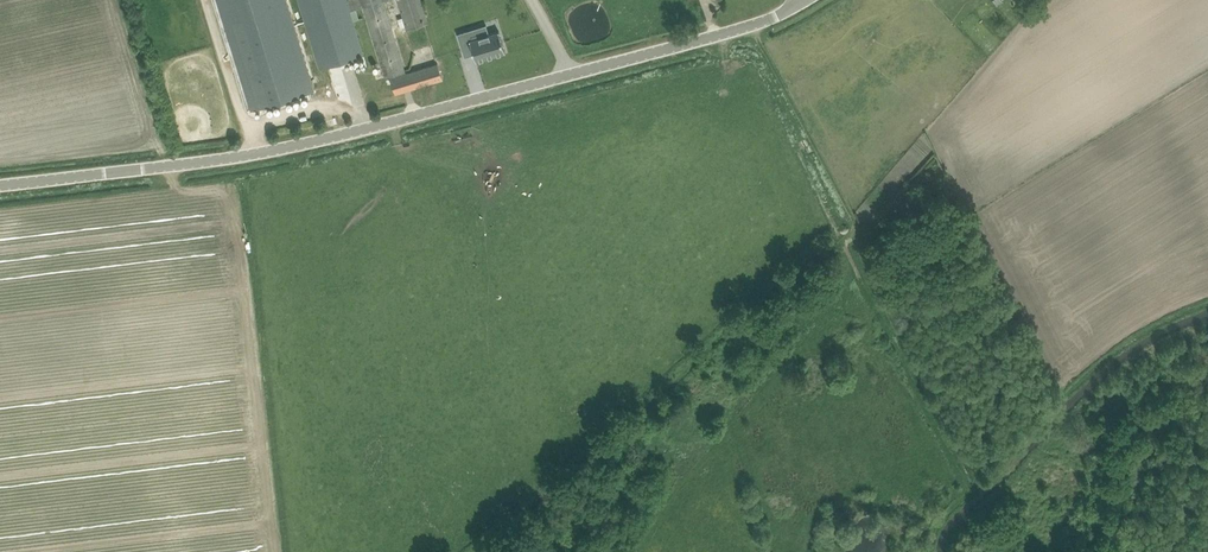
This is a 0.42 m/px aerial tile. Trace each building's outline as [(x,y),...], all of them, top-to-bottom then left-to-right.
[(247,108),(251,107),(251,109),(315,89),(313,84),(314,84),(314,83),(313,83),(311,77),(312,77),(311,76),(309,70),(309,69),(307,63),(307,62),(305,56),(305,55),(304,55),(302,49),(303,48),(302,48),(300,42),(301,42),(300,41),(298,34),(296,27),(294,21),(294,20),(293,20),(291,13),(292,13),(292,12),(291,13),(289,6),(290,6),(290,5),(289,6),(287,0),(213,0),(247,108)] [(320,68),(329,65),(353,58),(364,55),(351,10),(363,6),(385,77),(390,76),(406,71),(399,50),(397,44),(393,30),(393,29),(384,0),(385,0),(299,0),(320,68)] [(403,17),(405,25),(405,26),(406,30),(428,23),(422,0),(398,0),(403,17)] [(458,35),(466,57),(475,54),(477,61),(506,51),(499,31),(471,41),(468,32),(458,35)] [(391,78),(396,94),(443,79),(438,63),(391,78)]
